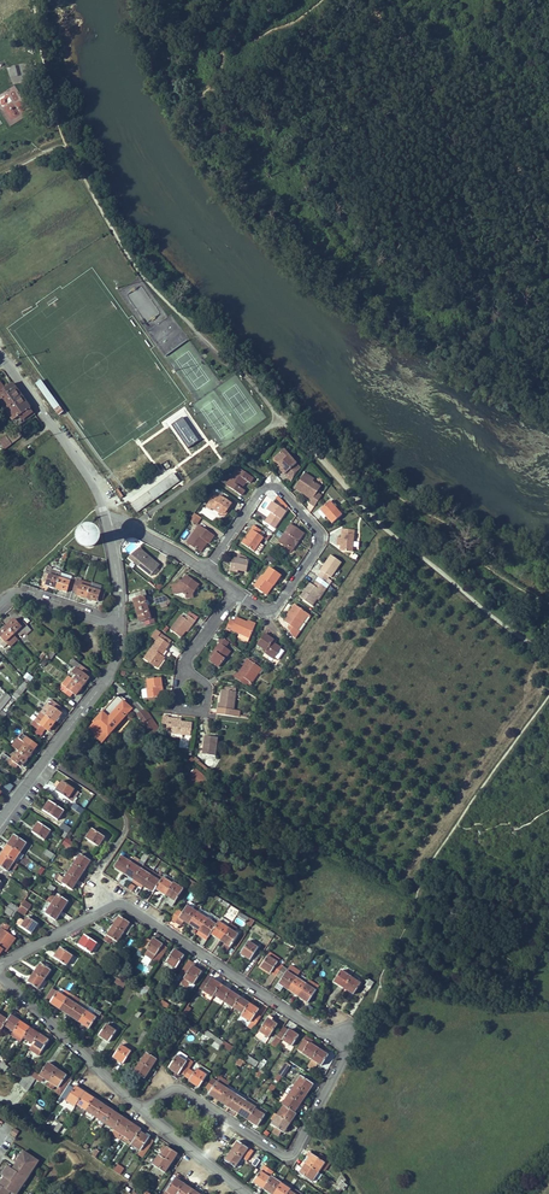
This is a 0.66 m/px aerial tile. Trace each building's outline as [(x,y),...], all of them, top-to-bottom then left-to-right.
[(7,77),(24,73),(22,64),(5,68),(7,77)] [(5,123),(20,118),(18,113),(24,110),(16,87),(9,89),(13,100),(4,103),(1,94),(0,95),(0,110),(5,123)] [(35,382),(57,415),(63,411),(41,378),(35,382)] [(13,384),(5,390),(0,383),(0,403),(18,427),(35,415),(13,384)] [(17,429),(7,436),(11,443),(22,436),(17,429)] [(11,444),(5,435),(0,439),(0,444),(4,449),(11,444)] [(203,439),(179,456),(185,464),(209,447),(203,439)] [(281,471),(285,475),(297,465),(290,458),(284,451),(274,460),(280,466),(283,470),(281,471)] [(297,465),(285,475),(291,482),(301,469),(297,465)] [(253,478),(238,468),(233,475),(230,473),(228,476),(231,479),(226,485),(226,486),(227,486),(241,496),(245,491),(240,488),(245,480),(250,484),(253,478)] [(315,506),(322,496),(317,492),(321,487),(313,482),(315,479),(306,473),(298,485),(310,493),(308,496),(311,499),(312,500),(310,503),(315,506)] [(131,505),(137,512),(150,503),(170,488),(179,482),(173,474),(170,477),(172,480),(169,483),(167,480),(155,488),(131,505)] [(295,488),(308,496),(310,493),(298,485),(295,488)] [(218,498),(214,495),(206,507),(210,510),(212,508),(221,514),(226,513),(228,511),(229,511),(233,505),(220,496),(218,498)] [(332,500),(321,510),(328,517),(333,523),(343,515),(336,507),(337,506),(332,500)] [(272,502),(266,511),(271,514),(265,523),(274,529),(286,512),(272,502)] [(328,517),(321,510),(319,512),(325,519),(328,517)] [(199,522),(192,517),(190,520),(197,525),(199,522)] [(304,534),(290,525),(280,538),(278,543),(283,546),(285,544),(293,550),(297,545),(296,544),(297,543),(296,543),(297,541),(298,542),(299,541),(299,542),(304,534)] [(209,544),(214,536),(199,526),(196,532),(187,544),(199,552),(206,542),(208,544),(209,544)] [(241,544),(254,552),(255,552),(260,544),(264,538),(259,534),(261,532),(254,526),(251,530),(253,532),(246,541),(244,540),(241,544)] [(246,541),(253,532),(251,530),(244,540),(246,541)] [(341,551),(353,552),(355,532),(354,531),(343,530),(340,551),(341,551)] [(95,542),(94,540),(94,539),(93,538),(92,537),(91,537),(89,537),(87,538),(86,539),(85,540),(85,541),(84,542),(85,544),(85,545),(86,546),(87,547),(88,547),(89,547),(91,547),(92,547),(93,546),(94,545),(95,544),(95,543),(95,542)] [(206,542),(199,552),(201,554),(208,544),(206,542)] [(264,546),(260,544),(255,552),(258,554),(264,546)] [(285,544),(283,546),(292,552),(293,550),(285,544)] [(129,558),(151,576),(159,566),(143,553),(140,549),(129,558)] [(269,555),(266,560),(272,564),(275,559),(269,555)] [(342,563),(331,555),(325,564),(327,566),(323,572),(332,578),(342,563)] [(233,558),(230,571),(234,572),(235,570),(242,571),(246,573),(249,562),(246,561),(237,559),(233,558)] [(47,586),(57,589),(60,579),(62,574),(51,571),(52,569),(47,568),(43,580),(48,582),(47,586)] [(255,587),(265,594),(271,584),(274,586),(281,576),(270,568),(263,578),(262,577),(255,587)] [(321,573),(319,577),(319,578),(325,582),(328,578),(321,573)] [(72,577),(62,574),(60,579),(70,582),(71,580),(72,577)] [(191,596),(198,586),(185,577),(181,583),(180,585),(177,586),(171,587),(173,596),(174,595),(182,594),(185,597),(191,596)] [(76,581),(73,590),(78,592),(77,593),(80,594),(80,597),(87,599),(90,589),(80,585),(81,582),(82,579),(77,578),(76,581)] [(325,582),(319,578),(313,585),(310,583),(300,598),(311,605),(321,591),(324,593),(329,585),(325,582)] [(60,579),(57,589),(67,593),(68,589),(73,590),(76,581),(71,580),(70,582),(60,579)] [(102,584),(93,581),(91,585),(90,589),(100,592),(101,589),(102,584)] [(267,595),(274,586),(271,584),(265,594),(267,595)] [(100,592),(90,589),(87,599),(94,601),(95,598),(98,600),(98,599),(103,600),(106,591),(101,589),(100,592)] [(148,608),(144,597),(146,596),(144,591),(136,594),(137,598),(134,599),(135,604),(134,604),(136,612),(148,608)] [(321,591),(311,605),(314,607),(324,593),(321,591)] [(166,602),(168,599),(164,596),(154,599),(156,605),(160,604),(166,602)] [(295,605),(292,609),(294,611),(290,616),(286,622),(290,626),(288,629),(292,637),(296,639),(300,633),(300,632),(299,631),(297,630),(302,622),(303,623),(309,615),(309,614),(295,605)] [(151,619),(148,608),(136,612),(139,619),(140,619),(142,623),(144,622),(146,627),(155,624),(153,619),(151,619)] [(193,626),(196,622),(188,616),(185,620),(181,617),(171,631),(181,638),(186,631),(191,625),(193,626)] [(20,636),(29,628),(20,619),(17,622),(17,621),(14,624),(12,622),(6,627),(14,635),(17,632),(20,636)] [(231,633),(232,631),(240,635),(250,639),(256,627),(248,623),(236,619),(235,623),(230,621),(226,631),(231,633)] [(6,627),(0,633),(0,636),(1,638),(0,639),(0,643),(4,647),(7,644),(6,642),(14,635),(6,627)] [(157,640),(143,658),(157,668),(165,657),(163,655),(171,644),(169,643),(172,640),(157,629),(152,636),(157,640)] [(18,639),(14,635),(6,642),(7,644),(10,647),(18,639)] [(265,635),(258,645),(266,652),(267,652),(266,654),(265,654),(274,660),(282,649),(276,645),(274,644),(275,641),(265,635)] [(222,638),(218,643),(219,644),(214,652),(215,653),(211,659),(209,661),(219,668),(231,652),(226,648),(229,643),(222,638)] [(51,651),(46,657),(50,660),(55,654),(51,651)] [(83,687),(89,678),(86,675),(89,671),(74,659),(71,663),(76,668),(73,672),(75,674),(77,676),(74,680),(83,687)] [(247,685),(250,687),(252,685),(250,683),(257,674),(258,675),(260,677),(264,671),(258,667),(259,666),(253,661),(251,663),(250,662),(239,675),(238,675),(237,674),(234,678),(246,687),(247,685)] [(248,661),(238,675),(239,675),(250,662),(248,661)] [(28,684),(33,677),(30,674),(25,680),(24,681),(28,684)] [(250,683),(252,685),(258,675),(257,674),(250,683)] [(72,678),(69,676),(63,685),(67,689),(74,680),(72,678)] [(148,699),(154,698),(160,697),(159,688),(162,688),(161,679),(161,678),(148,681),(148,689),(147,689),(148,699)] [(76,695),(83,687),(74,680),(67,689),(63,685),(60,688),(70,696),(73,693),(76,695)] [(20,696),(28,685),(28,684),(24,681),(16,692),(20,696)] [(218,715),(240,718),(240,712),(234,711),(236,693),(223,691),(221,709),(219,709),(219,711),(218,715)] [(16,701),(21,696),(20,696),(16,692),(11,698),(9,700),(11,702),(12,703),(15,700),(16,701)] [(9,700),(11,698),(7,693),(0,701),(0,712),(2,710),(9,700)] [(122,700),(116,696),(94,721),(93,720),(89,725),(91,727),(89,728),(94,732),(92,734),(96,738),(98,736),(100,738),(106,732),(108,734),(131,709),(123,702),(125,700),(123,699),(122,700)] [(4,711),(11,702),(9,700),(2,710),(4,711)] [(62,714),(59,711),(62,707),(52,700),(49,703),(53,707),(46,716),(55,723),(62,714)] [(137,701),(130,705),(133,707),(131,709),(136,714),(144,709),(137,701)] [(46,716),(53,707),(49,703),(42,712),(46,716)] [(146,707),(144,709),(136,714),(131,709),(145,735),(159,728),(146,707)] [(48,731),(55,723),(46,716),(40,725),(35,721),(32,725),(42,733),(45,729),(48,731)] [(174,722),(174,720),(169,719),(168,726),(168,729),(168,730),(170,732),(172,732),(172,734),(191,737),(191,736),(193,725),(182,723),(174,722)] [(101,742),(108,734),(106,732),(100,738),(98,736),(96,738),(101,742)] [(30,751),(32,748),(31,747),(34,743),(27,738),(24,742),(26,743),(19,752),(21,753),(28,758),(32,752),(30,751)] [(204,746),(203,756),(216,758),(218,739),(205,738),(204,746)] [(23,764),(28,758),(19,752),(13,760),(3,753),(0,757),(15,768),(18,765),(20,762),(23,764)] [(195,768),(186,778),(196,787),(205,776),(195,768)] [(3,787),(10,791),(14,785),(6,781),(3,787)] [(72,794),(75,789),(62,781),(56,791),(68,799),(69,797),(72,794)] [(58,821),(64,811),(49,801),(43,811),(58,821)] [(73,804),(71,808),(80,813),(82,809),(73,804)] [(44,840),(50,831),(38,823),(32,832),(44,840)] [(71,829),(63,824),(60,829),(65,832),(68,834),(71,829)] [(104,837),(92,829),(86,838),(98,846),(104,837)] [(20,853),(26,843),(14,835),(8,845),(20,853)] [(69,850),(74,843),(66,839),(62,845),(69,850)] [(23,855),(20,853),(8,845),(2,854),(14,862),(17,857),(20,860),(23,855)] [(55,855),(47,849),(44,854),(52,859),(55,855)] [(14,862),(2,854),(0,856),(0,866),(8,872),(9,871),(12,874),(14,871),(18,874),(22,867),(14,862)] [(84,870),(90,861),(80,854),(74,863),(84,870)] [(125,872),(131,863),(121,856),(114,867),(118,870),(119,869),(125,872)] [(141,869),(143,866),(133,860),(131,863),(125,872),(124,874),(129,877),(130,875),(134,878),(141,869)] [(78,879),(84,870),(74,863),(67,872),(78,879)] [(144,885),(151,875),(141,869),(134,878),(133,880),(138,883),(139,881),(144,885)] [(78,879),(67,872),(64,878),(59,874),(55,880),(61,884),(62,883),(72,889),(78,879)] [(162,878),(153,872),(151,875),(160,881),(162,878)] [(173,883),(175,881),(165,874),(162,878),(160,881),(155,889),(160,892),(161,890),(166,893),(173,883)] [(155,889),(160,881),(151,875),(144,885),(143,886),(148,890),(150,888),(154,891),(155,889)] [(190,887),(194,882),(186,877),(185,879),(184,878),(182,880),(184,881),(182,882),(190,887)] [(172,906),(183,889),(173,883),(166,893),(171,897),(170,898),(167,902),(172,906)] [(196,891),(200,885),(195,883),(192,888),(196,891)] [(62,911),(68,902),(58,895),(52,904),(62,911)] [(31,906),(24,901),(21,906),(23,907),(29,910),(31,906)] [(19,909),(10,903),(7,907),(14,912),(16,913),(18,910),(19,909)] [(55,921),(62,911),(52,904),(45,914),(55,921)] [(21,906),(21,905),(19,909),(18,910),(25,915),(29,910),(23,907),(21,906)] [(190,923),(197,912),(187,906),(183,912),(176,922),(181,925),(184,921),(185,919),(190,923)] [(14,912),(7,907),(4,912),(11,916),(14,912)] [(176,922),(183,912),(177,909),(171,918),(176,922)] [(248,917),(238,911),(236,915),(246,920),(248,917)] [(199,929),(206,918),(197,912),(190,923),(189,925),(193,927),(195,926),(199,929)] [(210,934),(218,921),(220,919),(210,913),(206,918),(199,929),(198,931),(203,934),(204,932),(209,935),(210,934)] [(123,932),(129,922),(119,916),(113,925),(123,932)] [(32,932),(38,924),(33,921),(28,917),(21,927),(31,934),(32,932)] [(223,917),(220,921),(227,926),(230,922),(223,917)] [(249,927),(253,921),(249,918),(245,924),(249,927)] [(221,939),(228,928),(218,921),(210,934),(215,937),(216,935),(221,939)] [(117,942),(123,932),(113,925),(106,935),(117,942)] [(16,939),(13,936),(2,928),(0,930),(0,946),(3,949),(7,951),(14,942),(16,939)] [(227,951),(238,934),(228,928),(221,939),(226,942),(225,943),(222,948),(227,951)] [(206,940),(209,935),(204,932),(203,934),(198,931),(196,934),(206,940)] [(90,952),(96,943),(84,935),(78,945),(90,952)] [(117,942),(106,935),(103,940),(113,947),(117,942)] [(156,955),(162,945),(153,939),(151,941),(146,938),(138,949),(142,952),(145,948),(156,955)] [(250,959),(257,948),(248,942),(240,953),(245,956),(246,956),(250,959)] [(66,965),(72,956),(60,948),(54,957),(66,965)] [(175,968),(183,956),(174,949),(166,962),(175,968)] [(257,961),(262,953),(258,951),(252,958),(257,961)] [(86,952),(84,956),(91,961),(94,957),(86,952)] [(279,959),(270,953),(268,956),(277,962),(279,959)] [(271,971),(277,962),(268,956),(267,956),(260,967),(265,970),(267,968),(271,971)] [(200,967),(188,960),(187,962),(198,970),(200,967)] [(193,984),(202,972),(198,970),(187,962),(179,975),(182,977),(193,984)] [(276,976),(283,966),(277,962),(271,971),(271,972),(276,976)] [(44,979),(51,970),(40,963),(34,972),(44,979)] [(296,978),(301,971),(291,965),(288,970),(287,971),(286,971),(281,979),(275,988),(280,991),(283,987),(288,990),(296,978)] [(281,979),(286,971),(287,971),(288,970),(283,966),(276,976),(281,979)] [(344,986),(350,977),(341,970),(333,982),(338,985),(339,983),(344,986)] [(44,979),(34,972),(28,982),(38,989),(44,979)] [(214,995),(221,984),(208,976),(200,987),(204,990),(203,991),(212,997),(214,995)] [(193,984),(182,977),(179,982),(190,989),(193,984)] [(354,992),(360,983),(350,977),(344,986),(343,988),(348,991),(349,989),(354,992)] [(126,983),(119,979),(117,978),(115,982),(123,987),(126,983)] [(299,995),(306,984),(296,978),(288,990),(293,993),(294,992),(299,995)] [(369,989),(374,982),(370,980),(366,986),(369,989)] [(144,995),(149,987),(146,986),(148,984),(146,982),(145,984),(144,984),(138,991),(139,992),(141,993),(143,995),(144,995)] [(230,991),(221,984),(214,995),(223,1001),(230,991)] [(307,1003),(315,991),(316,990),(306,984),(299,995),(298,996),(307,1003)] [(233,1007),(240,997),(230,991),(223,1001),(233,1007)] [(69,995),(69,994),(68,993),(65,997),(57,992),(50,1003),(55,1006),(56,1004),(61,1007),(67,998),(69,995)] [(242,1013),(249,1003),(240,997),(233,1007),(242,1013)] [(76,1004),(79,1001),(76,999),(74,1003),(67,998),(61,1007),(59,1009),(64,1012),(66,1010),(70,1013),(76,1004)] [(168,1006),(166,1004),(167,1003),(162,1000),(159,1005),(165,1009),(166,1010),(168,1006)] [(261,1016),(256,1013),(258,1009),(249,1003),(242,1013),(238,1020),(248,1026),(250,1022),(255,1025),(261,1016)] [(76,1004),(70,1013),(69,1016),(74,1019),(75,1017),(80,1020),(86,1011),(76,1004)] [(188,1006),(183,1014),(186,1016),(191,1008),(188,1006)] [(97,1019),(101,1013),(96,1009),(92,1015),(86,1011),(80,1020),(79,1022),(84,1025),(85,1023),(90,1026),(96,1018),(97,1019)] [(13,1031),(20,1021),(11,1015),(8,1020),(4,1025),(13,1031)] [(268,1037),(276,1024),(273,1023),(275,1020),(269,1016),(259,1031),(258,1031),(255,1036),(265,1043),(269,1038),(268,1037)] [(23,1037),(30,1027),(20,1021),(13,1031),(18,1034),(15,1038),(20,1041),(23,1037)] [(109,1040),(115,1031),(106,1025),(99,1036),(103,1039),(104,1037),(109,1040)] [(32,1044),(39,1034),(30,1027),(23,1037),(32,1044)] [(298,1035),(289,1029),(288,1030),(282,1027),(277,1036),(280,1038),(292,1045),(298,1035)] [(214,1035),(210,1032),(207,1031),(204,1035),(209,1038),(211,1039),(214,1035)] [(39,1055),(49,1040),(39,1034),(32,1044),(29,1049),(39,1055)] [(140,1045),(146,1036),(142,1034),(136,1043),(140,1045)] [(220,1046),(223,1042),(214,1035),(211,1039),(214,1041),(220,1045),(220,1046)] [(280,1038),(277,1036),(271,1045),(275,1047),(280,1038)] [(302,1052),(309,1042),(304,1039),(297,1049),(302,1052)] [(220,1045),(214,1041),(211,1045),(218,1049),(220,1045)] [(311,1059),(318,1048),(309,1042),(302,1052),(311,1059)] [(230,1052),(233,1047),(225,1043),(223,1047),(229,1051),(230,1052)] [(124,1061),(130,1051),(121,1045),(113,1057),(118,1060),(119,1058),(124,1061)] [(321,1065),(328,1054),(318,1048),(311,1059),(307,1066),(313,1070),(318,1063),(321,1065)] [(150,1068),(156,1059),(146,1052),(140,1062),(150,1068)] [(179,1072),(186,1062),(176,1055),(168,1067),(173,1070),(174,1069),(179,1072)] [(255,1067),(258,1062),(248,1056),(245,1060),(255,1067)] [(241,1066),(244,1061),(239,1058),(235,1063),(241,1066)] [(260,1070),(265,1061),(262,1059),(257,1068),(260,1070)] [(150,1068),(140,1062),(134,1071),(144,1078),(150,1068)] [(49,1082),(57,1069),(48,1063),(39,1075),(43,1077),(49,1082)] [(207,1075),(210,1071),(200,1065),(197,1068),(197,1067),(194,1072),(190,1078),(188,1080),(193,1084),(194,1082),(199,1085),(206,1075),(207,1075)] [(282,1077),(287,1069),(282,1066),(277,1074),(282,1077)] [(58,1088),(67,1075),(57,1069),(49,1082),(50,1083),(49,1084),(54,1087),(55,1086),(58,1088)] [(188,1069),(184,1075),(190,1078),(194,1072),(188,1069)] [(24,1087),(33,1073),(29,1070),(19,1084),(24,1087)] [(27,1091),(36,1078),(38,1075),(34,1072),(33,1073),(24,1087),(23,1088),(27,1091)] [(294,1085),(300,1075),(297,1073),(291,1083),(294,1085)] [(313,1083),(300,1075),(294,1085),(306,1093),(313,1083)] [(228,1086),(230,1081),(219,1076),(216,1081),(228,1086)] [(219,1098),(226,1088),(216,1081),(208,1094),(213,1097),(214,1095),(219,1098)] [(300,1103),(306,1093),(294,1085),(288,1094),(300,1103)] [(76,1105),(85,1092),(75,1086),(65,1100),(75,1107),(76,1105)] [(229,1105),(236,1094),(226,1088),(219,1098),(218,1100),(223,1104),(224,1102),(229,1105)] [(238,1091),(236,1094),(246,1101),(247,1098),(238,1091)] [(86,1110),(94,1098),(85,1092),(76,1105),(86,1110)] [(282,1104),(288,1094),(285,1092),(279,1102),(282,1104)] [(239,1111),(246,1101),(236,1094),(229,1105),(228,1106),(233,1110),(234,1108),(239,1111)] [(294,1112),(300,1103),(288,1094),(282,1104),(284,1105),(294,1112)] [(258,1104),(248,1097),(247,1098),(246,1101),(255,1107),(257,1105),(258,1104)] [(95,1116),(103,1104),(94,1098),(86,1110),(95,1116)] [(254,1109),(255,1107),(246,1101),(239,1111),(237,1113),(242,1116),(243,1114),(248,1118),(254,1109)] [(41,1112),(38,1109),(40,1106),(35,1103),(29,1113),(37,1118),(41,1112)] [(104,1123),(113,1111),(103,1104),(95,1116),(104,1123)] [(267,1111),(257,1105),(255,1107),(254,1109),(264,1115),(267,1111)] [(289,1123),(296,1113),(284,1105),(277,1115),(289,1123)] [(258,1124),(264,1115),(254,1109),(248,1118),(247,1119),(252,1123),(253,1121),(258,1124)] [(114,1129),(122,1117),(113,1111),(104,1123),(114,1129)] [(283,1132),(289,1123),(277,1115),(271,1124),(283,1132)] [(123,1135),(131,1123),(122,1117),(114,1129),(123,1135)] [(58,1132),(63,1125),(58,1121),(53,1129),(58,1132)] [(139,1131),(141,1129),(131,1123),(123,1135),(133,1141),(139,1131)] [(10,1134),(15,1137),(19,1131),(14,1128),(10,1134)] [(274,1128),(271,1133),(278,1136),(281,1131),(274,1128)] [(140,1150),(150,1135),(146,1133),(145,1135),(139,1131),(133,1141),(131,1144),(140,1150)] [(133,1141),(123,1135),(120,1140),(129,1146),(131,1144),(133,1141)] [(241,1157),(248,1148),(237,1141),(231,1150),(241,1157)] [(44,1161),(23,1147),(11,1165),(7,1163),(0,1174),(0,1177),(3,1179),(0,1182),(0,1193),(22,1193),(44,1161)] [(171,1162),(177,1153),(167,1147),(160,1156),(171,1162)] [(234,1167),(241,1157),(231,1150),(224,1160),(234,1167)] [(324,1162),(309,1152),(303,1162),(318,1171),(324,1162)] [(164,1172),(171,1162),(160,1156),(158,1154),(152,1164),(164,1172)] [(325,1172),(330,1162),(326,1160),(321,1170),(325,1172)] [(311,1181),(318,1171),(303,1162),(300,1166),(302,1167),(299,1173),(311,1181)] [(123,1169),(117,1165),(114,1170),(120,1174),(123,1169)] [(263,1186),(273,1172),(264,1166),(253,1181),(257,1185),(258,1183),(263,1186)] [(344,1183),(346,1180),(342,1174),(336,1183),(338,1185),(341,1187),(344,1183)] [(280,1182),(284,1178),(280,1175),(276,1180),(270,1176),(263,1186),(262,1188),(267,1191),(268,1190),(273,1193),(280,1182)] [(184,1184),(179,1180),(180,1178),(176,1176),(166,1191),(170,1193),(177,1193),(184,1184)] [(290,1189),(280,1182),(273,1193),(287,1193),(289,1190),(290,1189)] [(193,1190),(184,1184),(177,1193),(191,1193),(193,1190)]
